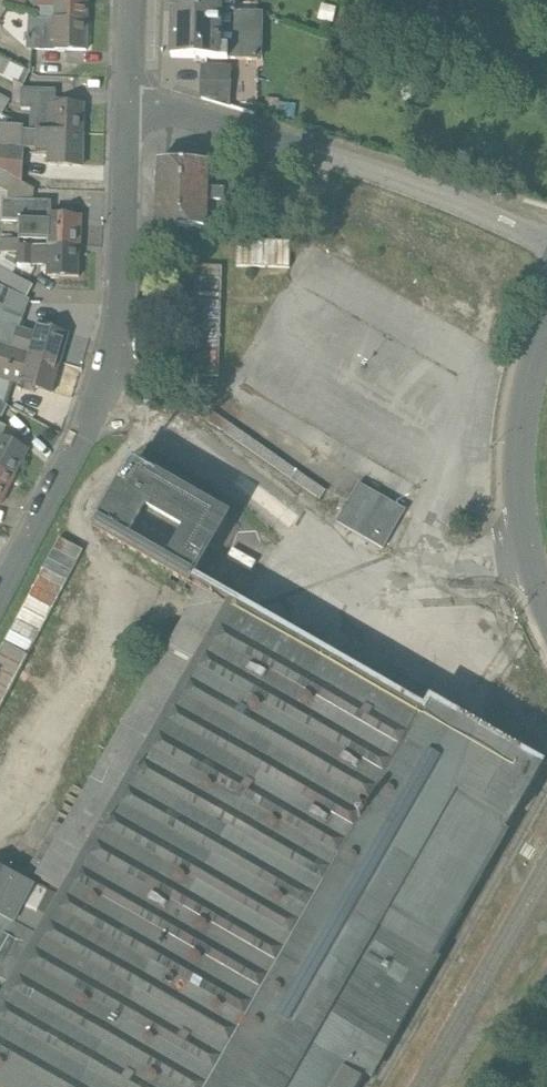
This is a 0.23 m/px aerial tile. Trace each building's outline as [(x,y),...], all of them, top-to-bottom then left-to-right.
[(5,8),(29,14),(30,13),(4,0),(0,0),(0,19),(5,8)] [(30,13),(35,16),(35,0),(4,0),(30,13)] [(35,16),(41,19),(87,21),(88,0),(35,0),(35,16)] [(173,11),(222,13),(222,0),(174,0),(173,11)] [(222,13),(173,11),(172,57),(258,59),(259,12),(233,12),(222,13)] [(87,21),(41,19),(35,16),(30,13),(29,14),(29,50),(87,51),(87,21)] [(22,86),(32,71),(0,55),(0,74),(22,86)] [(231,66),(203,66),(203,98),(231,107),(231,66)] [(84,104),(55,104),(55,91),(23,91),(23,109),(32,110),(32,130),(37,132),(84,133),(84,104)] [(0,97),(0,113),(2,114),(9,101),(0,97)] [(37,132),(32,130),(0,125),(0,145),(24,148),(43,148),(43,154),(51,154),(50,162),(83,162),(84,133),(37,132)] [(18,179),(23,154),(24,148),(0,145),(0,170),(18,179)] [(184,157),(168,157),(167,162),(160,162),(158,228),(167,229),(165,266),(184,266),(186,230),(224,231),(227,164),(184,163),(184,157)] [(8,194),(18,179),(0,170),(0,189),(8,194)] [(81,218),(50,217),(51,203),(2,200),(1,220),(21,221),(20,237),(48,238),(47,246),(81,247),(81,218)] [(157,231),(144,230),(143,245),(156,246),(157,231)] [(0,238),(0,251),(18,252),(18,245),(19,239),(0,238)] [(291,242),(238,240),(237,268),(290,270),(291,242)] [(47,246),(18,245),(18,252),(18,265),(48,265),(47,277),(80,278),(81,247),(47,246)] [(0,267),(0,285),(26,299),(33,285),(0,267)] [(224,269),(197,267),(191,376),(219,377),(224,269)] [(0,285),(0,311),(23,319),(29,301),(26,299),(0,285)] [(39,325),(36,333),(20,328),(23,319),(0,311),(0,343),(5,346),(61,362),(68,333),(39,325)] [(5,346),(0,343),(0,376),(14,381),(16,382),(25,384),(24,388),(34,391),(35,387),(52,392),(61,362),(5,346)] [(6,404),(14,381),(0,376),(0,401),(6,404)] [(0,401),(0,419),(2,420),(9,406),(6,404),(0,401)] [(327,491),(209,410),(204,418),(321,499),(327,491)] [(0,423),(0,469),(15,477),(30,449),(3,434),(7,426),(0,423)] [(229,519),(134,465),(97,530),(191,585),(229,519)] [(1,503),(15,477),(0,469),(0,503),(1,503)] [(399,506),(359,484),(336,524),(383,551),(390,538),(381,533),(386,524),(388,525),(399,506)] [(0,653),(0,712),(83,552),(59,540),(0,653)] [(203,587),(36,879),(65,896),(233,604),(203,587)] [(369,1077),(371,1079),(544,770),(434,705),(428,715),(233,604),(65,896),(0,1009),(0,1086),(363,1086),(369,1077)] [(8,986),(34,938),(37,940),(58,902),(0,869),(0,982),(8,986)]
